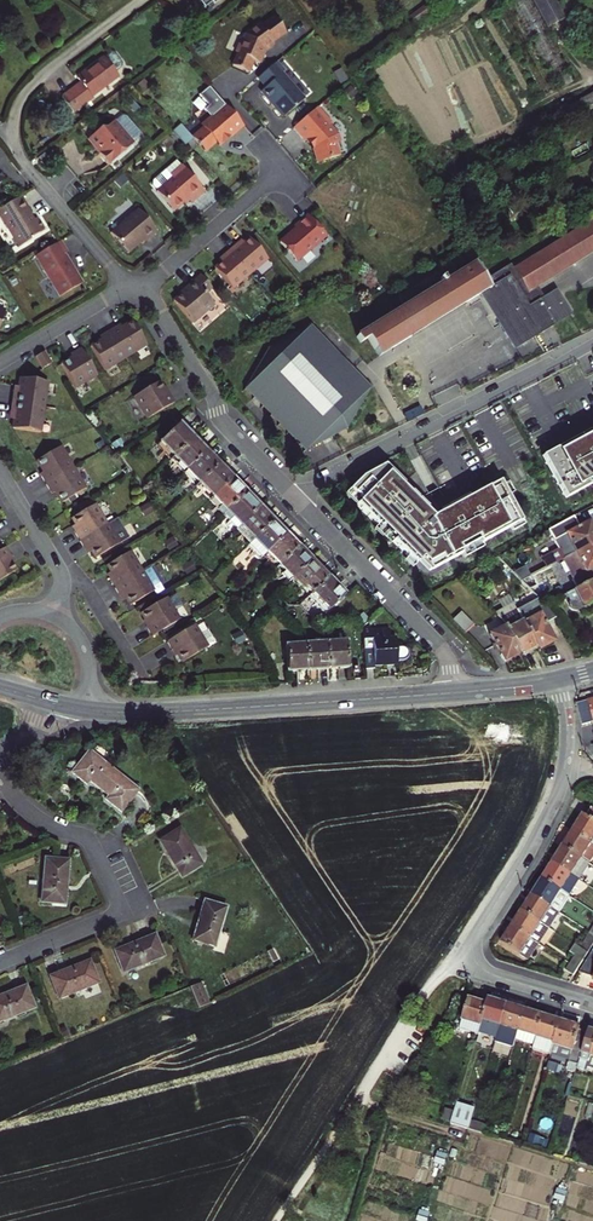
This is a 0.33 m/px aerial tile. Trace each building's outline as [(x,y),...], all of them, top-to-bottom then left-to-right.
[(186,7),(191,3),(200,16),(221,0),(181,0),(186,7)] [(517,13),(528,5),(525,0),(509,0),(517,13)] [(555,0),(532,0),(548,28),(566,19),(555,0)] [(422,6),(408,16),(413,23),(427,13),(422,6)] [(285,33),(273,15),(259,25),(258,23),(244,33),(240,42),(238,42),(236,49),(234,55),(236,56),(231,69),(250,75),(254,62),(260,64),(264,54),(265,50),(273,44),(271,42),(285,33)] [(92,97),(118,78),(115,74),(122,68),(123,64),(115,54),(110,53),(83,73),(86,78),(82,81),(60,97),(74,114),(94,99),(92,97)] [(282,116),(302,99),(279,73),(282,70),(276,63),(258,78),(264,86),(259,90),(267,98),(282,116)] [(151,88),(144,81),(136,88),(142,96),(151,88)] [(211,88),(200,96),(210,107),(205,111),(211,117),(201,126),(203,129),(193,138),(181,125),(172,133),(186,148),(195,140),(207,154),(217,145),(220,147),(230,139),(231,139),(239,133),(245,128),(211,88)] [(331,123),(317,107),(293,128),(305,142),(307,140),(311,144),(314,148),(317,149),(320,148),(323,160),(337,156),(334,145),(336,143),(336,141),(337,138),(336,136),(328,126),(331,123)] [(108,166),(133,145),(132,144),(138,139),(139,134),(125,118),(120,118),(115,123),(113,122),(104,130),(99,130),(88,140),(96,149),(97,148),(99,151),(102,154),(100,156),(108,166)] [(206,194),(178,160),(153,181),(153,187),(175,213),(184,206),(186,207),(188,205),(191,203),(193,205),(206,194)] [(21,197),(0,209),(0,215),(8,229),(10,228),(20,246),(31,240),(30,239),(44,230),(38,219),(34,221),(31,216),(29,213),(30,212),(21,197)] [(157,232),(138,210),(110,233),(128,254),(138,246),(143,242),(144,243),(157,232)] [(326,236),(308,215),(293,228),(294,229),(295,233),(294,234),(293,235),(291,233),(280,243),(296,262),(326,236)] [(405,300),(411,309),(361,340),(364,345),(370,341),(382,359),(484,295),(502,324),(501,325),(514,346),(515,345),(517,348),(572,316),(558,291),(530,306),(525,297),(564,273),(592,256),(592,223),(510,272),(513,277),(492,290),(478,266),(449,285),(447,281),(444,282),(441,278),(405,300)] [(236,244),(229,250),(250,274),(267,259),(250,238),(245,242),(239,247),(236,244)] [(66,254),(59,242),(35,257),(59,297),(81,284),(69,265),(64,256),(66,254)] [(250,274),(229,250),(222,256),(225,259),(220,263),(214,268),(232,289),(250,274)] [(205,295),(212,289),(200,275),(185,288),(186,290),(181,294),(173,301),(192,323),(214,305),(205,295)] [(120,324),(109,330),(126,358),(147,345),(132,321),(127,324),(121,328),(120,324)] [(126,358),(109,330),(99,337),(101,340),(98,342),(90,346),(105,370),(126,358)] [(365,396),(322,351),(310,339),(306,334),(270,355),(246,399),(278,432),(303,458),(344,433),(365,396)] [(97,375),(80,348),(70,354),(72,357),(67,360),(61,364),(75,388),(97,375)] [(45,351),(36,357),(43,369),(52,364),(45,351)] [(13,395),(12,403),(44,408),(48,382),(18,378),(16,392),(14,391),(13,395)] [(147,419),(174,403),(169,393),(166,394),(163,388),(159,382),(134,397),(147,419)] [(40,433),(44,408),(12,403),(11,411),(11,414),(13,415),(11,429),(40,433)] [(176,425),(158,443),(176,463),(195,444),(188,436),(176,425)] [(542,456),(565,499),(592,483),(592,429),(542,456)] [(195,444),(176,463),(188,475),(207,455),(202,450),(195,444)] [(43,479),(45,484),(73,468),(60,447),(36,461),(43,472),(39,474),(43,479)] [(213,461),(207,455),(188,475),(200,488),(220,468),(213,461)] [(387,475),(390,471),(384,465),(379,467),(387,475)] [(362,477),(349,489),(361,500),(356,505),(377,526),(380,524),(395,539),(393,542),(408,557),(416,565),(419,562),(422,559),(433,570),(462,554),(460,552),(479,541),(481,544),(510,529),(522,522),(500,482),(487,489),(468,498),(467,496),(447,507),(449,510),(440,515),(433,518),(430,516),(425,511),(427,509),(411,492),(409,494),(401,487),(403,485),(390,471),(387,475),(379,467),(362,477)] [(55,492),(58,497),(82,483),(73,468),(45,484),(49,489),(52,494),(55,492)] [(214,502),(234,482),(227,475),(220,468),(200,488),(214,502)] [(240,488),(234,482),(214,502),(222,511),(219,513),(225,520),(248,497),(240,488)] [(82,483),(58,497),(61,503),(85,489),(82,483)] [(409,494),(411,492),(403,485),(401,487),(409,494)] [(485,486),(467,496),(468,498),(487,489),(485,486)] [(345,494),(356,505),(361,500),(349,489),(345,494)] [(242,531),(261,511),(255,504),(248,497),(225,520),(235,529),(238,526),(242,531)] [(107,524),(95,505),(71,519),(75,525),(78,531),(75,533),(79,541),(107,524)] [(149,513),(144,506),(136,511),(140,519),(149,513)] [(256,545),(275,526),(268,518),(261,511),(242,531),(256,545)] [(107,524),(79,541),(84,549),(88,546),(92,553),(95,558),(128,538),(116,519),(107,524)] [(524,526),(522,522),(510,529),(512,532),(524,526)] [(393,542),(395,539),(380,524),(377,526),(374,529),(382,537),(390,545),(393,542)] [(283,533),(275,526),(256,545),(252,549),(265,562),(269,558),(288,539),(283,533)] [(565,526),(540,540),(550,559),(534,567),(539,576),(553,568),(590,547),(584,536),(580,529),(570,535),(565,526)] [(288,539),(269,558),(281,570),(301,551),(295,546),(288,539)] [(481,544),(479,541),(460,552),(462,554),(464,558),(483,548),(481,544)] [(0,551),(0,580),(17,570),(11,561),(9,558),(11,557),(6,547),(0,551)] [(553,568),(569,596),(583,588),(592,582),(592,573),(592,571),(592,552),(590,547),(553,568)] [(299,579),(314,564),(306,556),(301,551),(281,570),(294,583),(299,579)] [(142,571),(130,552),(106,566),(114,578),(110,580),(112,583),(114,588),(142,571)] [(412,568),(416,565),(408,557),(405,560),(412,568)] [(433,570),(422,559),(419,562),(429,572),(433,570)] [(317,597),(331,582),(323,573),(314,564),(299,579),(317,597)] [(539,576),(534,567),(525,573),(530,581),(539,576)] [(142,571),(114,588),(117,593),(119,596),(123,593),(130,605),(154,591),(142,571)] [(338,589),(331,582),(317,597),(330,610),(345,595),(338,589)] [(527,585),(519,590),(523,598),(531,593),(527,585)] [(587,595),(583,588),(569,596),(558,602),(561,608),(560,612),(561,615),(563,618),(567,619),(592,604),(587,595)] [(170,598),(170,597),(145,611),(149,619),(147,620),(148,622),(155,635),(183,619),(177,610),(187,604),(180,592),(170,598)] [(516,630),(530,654),(531,657),(540,652),(547,648),(536,628),(546,622),(536,611),(529,616),(532,621),(516,630)] [(473,630),(461,616),(452,625),(465,638),(473,630)] [(202,636),(196,626),(169,642),(175,652),(177,651),(178,653),(184,663),(209,648),(208,647),(202,636)] [(373,632),(372,626),(366,632),(370,670),(379,670),(378,666),(389,665),(402,663),(401,660),(404,659),(407,658),(408,655),(409,652),(408,649),(406,647),(403,646),(400,646),(399,639),(393,640),(392,630),(373,632)] [(530,654),(516,630),(514,627),(499,636),(513,661),(514,664),(523,659),(530,654)] [(209,632),(202,636),(208,647),(215,642),(209,632)] [(245,642),(240,632),(231,637),(236,646),(245,642)] [(513,661),(499,636),(498,634),(482,643),(498,669),(505,665),(513,661)] [(351,671),(349,643),(327,645),(330,673),(342,671),(351,671)] [(330,673),(327,645),(303,646),(306,674),(319,673),(330,673)] [(298,675),(306,674),(303,646),(285,647),(288,676),(298,675)] [(585,725),(592,722),(592,713),(589,701),(585,702),(584,707),(583,711),(583,714),(585,725)] [(416,719),(416,711),(402,711),(402,728),(424,727),(423,719),(416,719)] [(139,790),(89,750),(71,772),(87,785),(90,780),(108,795),(105,799),(121,812),(139,790)] [(201,863),(179,829),(159,841),(181,876),(201,863)] [(587,837),(582,843),(577,851),(592,862),(592,841),(587,837)] [(577,851),(571,860),(566,867),(591,885),(592,882),(592,862),(577,851)] [(66,885),(68,860),(45,858),(41,902),(62,903),(64,885),(66,885)] [(591,885),(566,867),(561,875),(556,883),(581,900),(591,885)] [(581,900),(556,883),(549,892),(545,899),(570,916),(581,900)] [(570,916),(545,899),(538,908),(534,914),(560,931),(570,916)] [(215,947),(227,907),(204,900),(192,940),(215,947)] [(549,947),(560,931),(534,914),(528,923),(524,930),(549,947)] [(513,945),(539,963),(549,947),(524,930),(519,936),(513,945)] [(115,953),(123,972),(163,957),(155,935),(132,944),(132,945),(115,953)] [(592,957),(592,954),(587,950),(580,946),(575,953),(582,958),(589,962),(592,957)] [(582,958),(571,973),(579,978),(589,962),(582,958)] [(72,968),(50,977),(59,998),(97,983),(89,963),(73,969),(72,968)] [(584,977),(592,979),(592,963),(584,977)] [(204,982),(190,988),(198,1008),(213,1002),(204,982)] [(25,987),(3,996),(4,997),(0,999),(0,1022),(34,1009),(25,987)] [(501,1006),(491,1003),(489,1010),(481,1036),(498,1041),(508,1008),(501,1006)] [(480,1039),(481,1036),(489,1010),(477,1006),(469,1004),(460,1033),(480,1039)] [(508,1008),(498,1041),(498,1044),(516,1049),(518,1043),(526,1014),(519,1011),(508,1008)] [(535,1016),(526,1014),(518,1043),(536,1049),(545,1019),(535,1016)] [(536,1049),(535,1053),(552,1058),(562,1024),(555,1022),(545,1019),(536,1049)] [(579,1032),(580,1030),(574,1028),(562,1024),(552,1058),(569,1063),(569,1064),(580,1068),(589,1036),(579,1032)] [(590,1032),(589,1036),(580,1068),(579,1070),(588,1073),(589,1069),(592,1070),(592,1033),(590,1032)] [(454,1126),(471,1132),(474,1123),(477,1111),(460,1106),(454,1126)] [(442,1121),(452,1124),(455,1114),(445,1111),(442,1121)] [(582,1165),(585,1156),(557,1147),(554,1156),(582,1165)] [(585,1156),(582,1165),(592,1168),(592,1158),(585,1156)]
